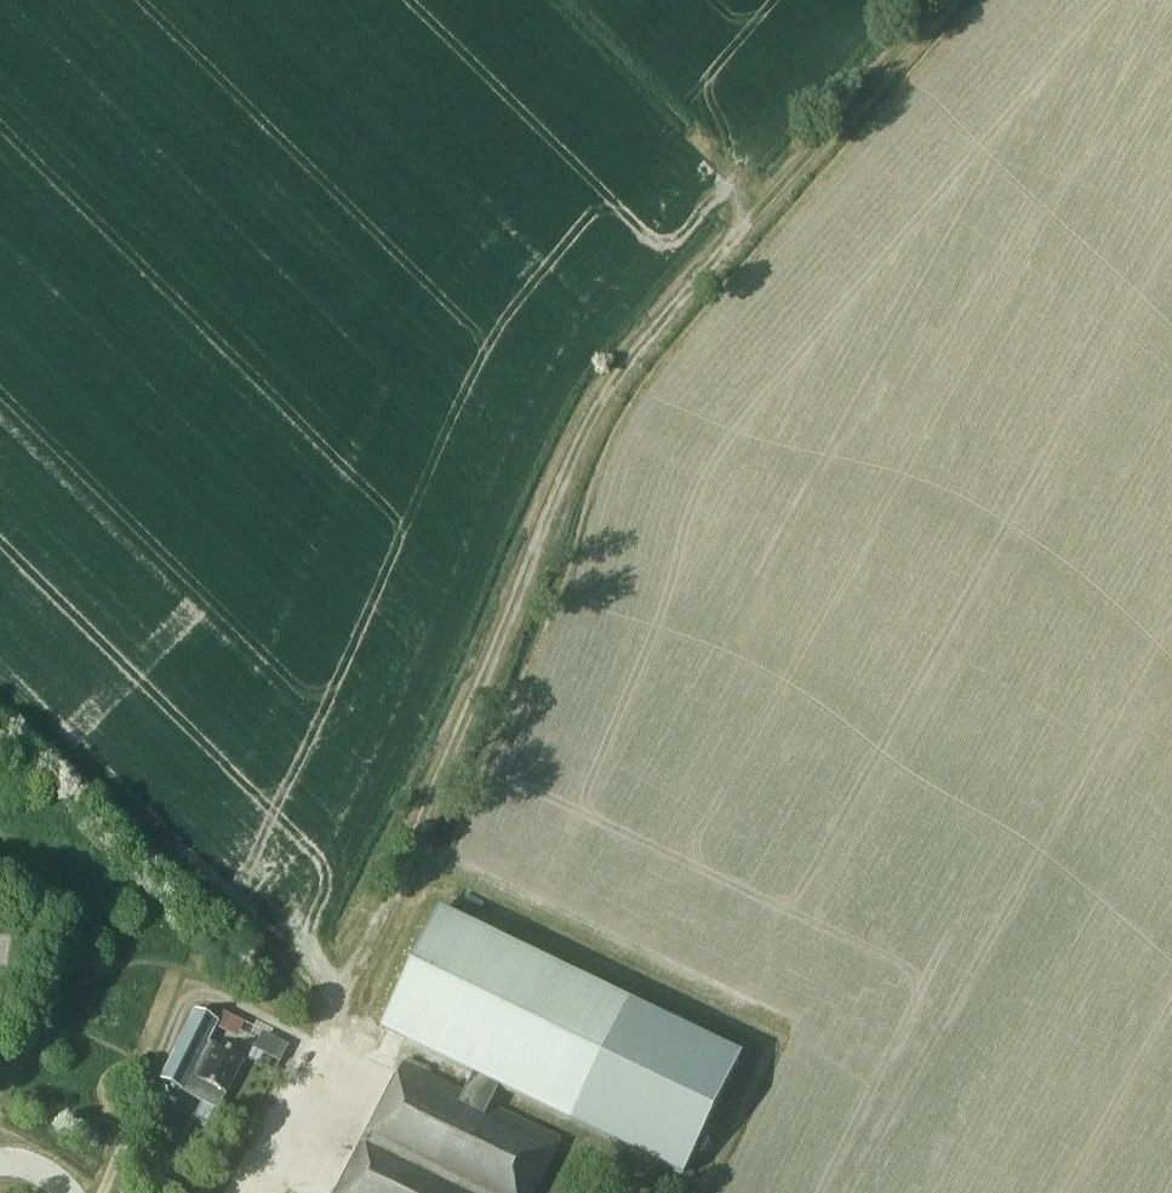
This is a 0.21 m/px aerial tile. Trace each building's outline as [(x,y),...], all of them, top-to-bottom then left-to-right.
[(561,1140),(490,1106),(499,1089),(569,1123),(686,1180),(745,1060),(628,1003),(438,911),(379,1031),(474,1077),(466,1094),(403,1064),(337,1192),(535,1192),(561,1140)] [(246,1063),(211,1045),(214,1039),(220,1025),(193,1011),(157,1081),(221,1113),(246,1063)] [(164,1178),(156,1192),(183,1192),(185,1190),(164,1178)]
